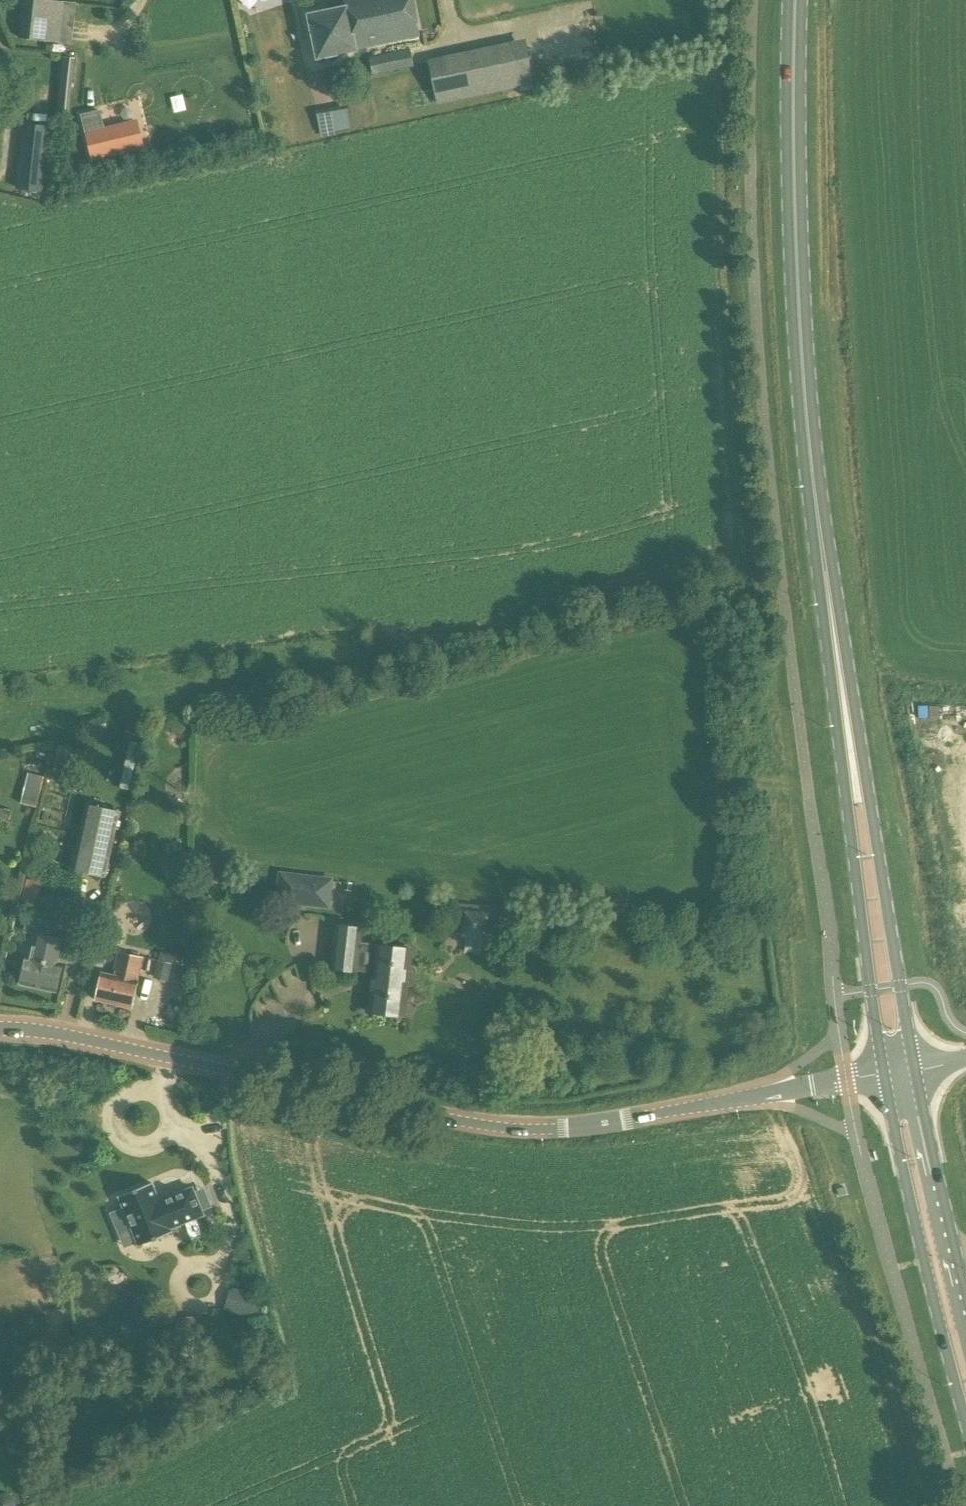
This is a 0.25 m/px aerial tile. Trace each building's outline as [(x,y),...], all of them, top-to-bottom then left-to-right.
[(65,2),(48,0),(21,0),(18,38),(61,43),(65,2)] [(369,45),(362,16),(374,14),(371,0),(347,0),(349,6),(307,15),(318,56),(369,45)] [(369,45),(421,33),(413,0),(371,0),(374,14),(362,16),(369,45)] [(437,104),(534,84),(525,40),(427,61),(437,104)] [(372,75),(414,66),(410,49),(369,58),(372,75)] [(8,54),(0,51),(0,81),(8,54)] [(71,116),(75,58),(62,57),(57,115),(71,116)] [(49,112),(25,110),(19,174),(43,176),(49,112)] [(99,116),(81,120),(90,162),(137,153),(132,129),(103,135),(99,116)] [(104,717),(83,722),(86,735),(107,730),(104,717)] [(67,773),(71,746),(57,744),(53,771),(67,773)] [(36,807),(44,776),(28,772),(20,803),(36,807)] [(105,877),(120,812),(85,804),(71,869),(105,877)] [(12,811),(0,808),(0,818),(10,820),(12,811)] [(278,871),(275,903),(330,909),(334,878),(278,871)] [(457,904),(453,935),(493,939),(496,909),(457,904)] [(116,937),(119,920),(106,917),(103,934),(116,937)] [(408,963),(410,947),(375,943),(361,942),(363,927),(333,924),(328,969),(371,973),(367,1009),(404,1013),(407,987),(411,986),(414,984),(416,981),(417,976),(416,969),(413,966),(409,965),(409,963),(408,963)] [(56,962),(60,940),(39,935),(34,958),(27,957),(22,984),(55,991),(61,964),(56,962)] [(133,1003),(143,954),(119,949),(115,971),(116,972),(115,978),(102,975),(98,996),(133,1003)] [(168,975),(173,962),(162,958),(157,971),(168,975)] [(204,1215),(192,1185),(159,1199),(152,1182),(118,1196),(123,1208),(110,1213),(117,1230),(129,1225),(137,1245),(171,1231),(171,1229),(204,1215)] [(263,1295),(230,1286),(224,1310),(257,1318),(263,1295)]
